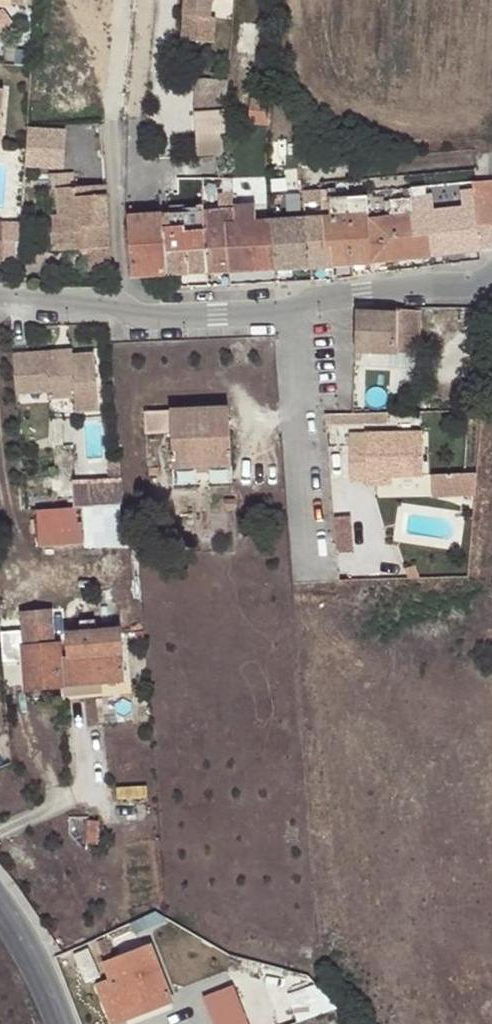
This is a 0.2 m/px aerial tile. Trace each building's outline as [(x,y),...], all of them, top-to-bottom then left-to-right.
[(179,41),(213,43),(214,18),(210,18),(211,0),(183,0),(179,41)] [(192,113),(193,112),(223,113),(226,114),(227,91),(228,80),(194,78),(192,113)] [(6,130),(9,94),(0,93),(0,130),(6,130)] [(267,126),(269,100),(250,98),(248,124),(267,126)] [(196,156),(222,154),(222,134),(225,133),(223,113),(193,112),(196,156)] [(36,166),(76,167),(76,125),(36,125),(36,166)] [(471,182),(472,196),(475,226),(491,224),(491,181),(471,182)] [(109,247),(106,185),(57,189),(58,215),(51,216),(52,235),(59,234),(60,250),(109,247)] [(430,198),(442,197),(441,186),(429,186),(430,198)] [(331,247),(332,266),(369,264),(370,264),(368,219),(367,196),(335,199),(334,187),(325,187),(325,189),(320,189),(326,247),(331,247)] [(368,219),(370,264),(432,255),(431,235),(413,237),(411,214),(408,188),(403,188),(403,198),(385,200),(385,217),(368,219)] [(303,218),(309,268),(332,266),(331,247),(326,247),(320,189),(302,190),(303,218)] [(162,214),(203,211),(202,191),(192,192),(192,204),(162,207),(162,214)] [(126,215),(130,277),(164,275),(162,214),(162,207),(162,194),(142,195),(143,215),(126,215)] [(491,248),(491,224),(475,226),(472,196),(465,197),(465,208),(447,210),(445,198),(442,197),(430,198),(427,199),(428,213),(411,214),(413,237),(431,235),(432,255),(478,250),(479,248),(491,248)] [(224,222),(227,272),(274,270),(270,220),(255,221),(253,204),(233,204),(234,222),(226,222),(224,222)] [(203,211),(206,273),(227,272),(224,222),(226,222),(225,209),(203,211)] [(164,275),(206,273),(203,211),(162,214),(164,275)] [(270,220),(274,270),(309,268),(303,218),(270,220)] [(206,287),(206,273),(164,275),(164,289),(206,287)] [(354,313),(354,351),(404,354),(407,343),(417,342),(417,311),(413,310),(395,308),(395,314),(355,311),(354,313)] [(451,313),(450,324),(476,325),(476,315),(451,313)] [(72,351),(12,355),(15,395),(30,394),(28,359),(56,357),(56,362),(71,361),(71,356),(72,356),(72,351)] [(56,357),(28,359),(30,394),(47,393),(47,400),(74,398),(75,413),(98,411),(94,354),(72,356),(71,356),(71,361),(56,362),(56,357)] [(230,466),(227,409),(144,412),(145,433),(170,432),(171,468),(230,466)] [(385,413),(322,415),(323,425),(386,423),(385,413)] [(362,447),(347,447),(347,480),(363,479),(389,478),(420,477),(419,433),(362,435),(362,447)] [(436,473),(437,496),(489,493),(488,470),(436,473)] [(123,479),(102,480),(103,500),(103,510),(125,509),(123,479)] [(103,500),(102,480),(72,482),(73,501),(103,500)] [(75,511),(34,514),(37,549),(81,547),(80,526),(76,526),(75,511)] [(384,525),(362,526),(361,513),(340,513),(341,548),(385,546),(384,525)] [(103,514),(86,515),(87,540),(104,539),(103,514)] [(23,628),(25,664),(28,688),(122,681),(119,631),(66,634),(67,657),(58,657),(56,645),(52,646),(51,611),(21,612),(23,628)] [(0,630),(3,665),(25,664),(23,628),(22,628),(0,630)] [(97,833),(98,821),(87,821),(87,833),(97,833)] [(151,944),(103,964),(109,980),(96,985),(111,1023),(117,1023),(173,1001),(151,944)] [(212,1023),(249,1023),(232,981),(200,994),(212,1023)]
